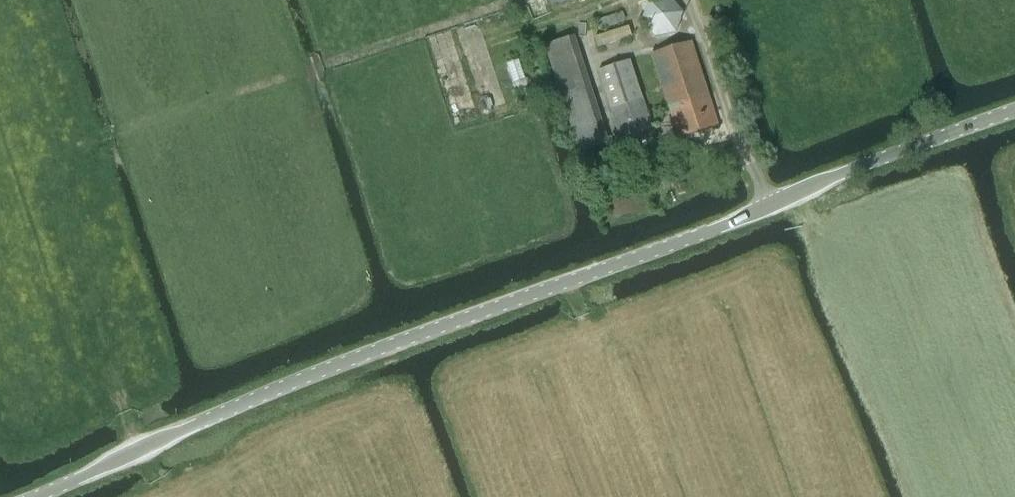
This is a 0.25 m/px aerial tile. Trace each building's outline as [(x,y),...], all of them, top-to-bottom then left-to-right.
[(641,20),(655,37),(676,33),(683,12),(673,0),(648,0),(641,20)] [(579,153),(608,143),(574,36),(545,46),(579,153)] [(691,41),(651,54),(679,139),(718,127),(691,41)] [(598,70),(610,108),(623,148),(655,137),(629,61),(598,70)]
